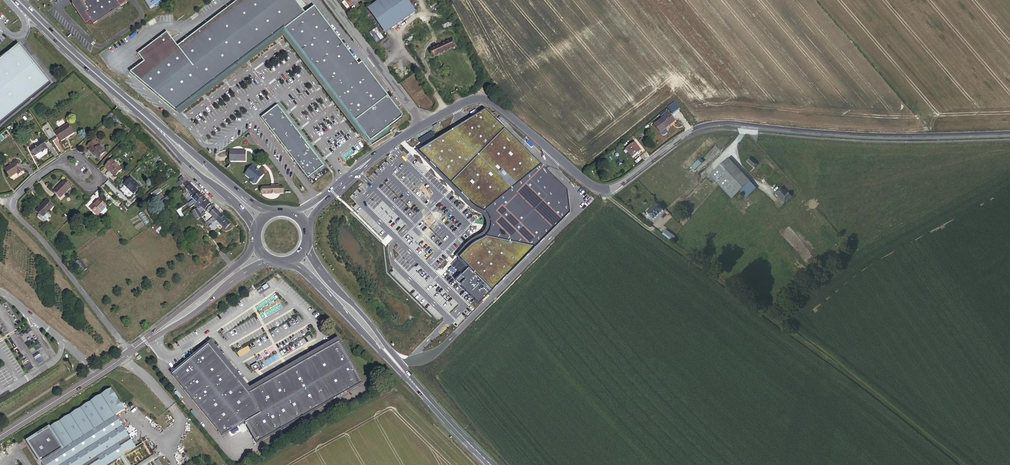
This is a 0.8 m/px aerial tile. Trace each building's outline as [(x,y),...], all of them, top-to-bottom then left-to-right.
[(70,0),(70,2),(84,23),(90,20),(93,23),(120,6),(119,5),(117,2),(116,0),(71,0),(70,0)] [(296,0),(239,0),(178,46),(167,32),(138,54),(144,61),(130,72),(177,112),(286,29),(368,137),(372,142),(403,119),(403,116),(363,62),(360,65),(315,6),(306,13),(296,0)] [(366,10),(384,34),(414,12),(406,0),(379,0),(366,10)] [(286,29),(177,112),(181,117),(184,115),(207,97),(227,82),(250,65),(283,39),(285,38),(289,44),(301,60),(322,87),(334,103),(346,119),(358,135),(363,141),(366,139),(368,137),(286,29)] [(433,54),(457,43),(455,36),(430,47),(433,54)] [(50,83),(19,45),(0,60),(0,125),(50,83)] [(261,117),(308,179),(324,166),(277,105),(261,117)] [(483,108),(417,150),(433,165),(448,181),(465,197),(472,204),(483,210),(485,212),(487,215),(489,220),(490,223),(489,228),(487,232),(486,234),(481,238),(476,240),(469,245),(457,256),(458,257),(452,263),(454,264),(452,266),(460,274),(454,280),(478,303),(503,278),(521,259),(568,212),(566,189),(532,155),(510,134),(483,108)] [(659,131),(674,120),(668,112),(667,113),(662,117),(653,124),(659,131)] [(75,132),(67,122),(55,131),(63,141),(75,132)] [(50,139),(54,136),(47,126),(43,128),(50,139)] [(431,130),(417,138),(421,144),(435,136),(431,130)] [(89,148),(96,141),(97,140),(94,138),(87,145),(89,148)] [(48,148),(42,139),(38,143),(36,140),(29,145),(36,155),(43,150),(44,152),(48,148)] [(105,149),(96,141),(89,148),(88,149),(91,152),(92,151),(98,157),(105,149)] [(626,149),(631,157),(640,150),(634,142),(626,149)] [(100,159),(108,151),(105,149),(98,157),(100,159)] [(230,162),(246,162),(246,151),(230,151),(230,158),(230,162)] [(724,161),(746,184),(750,179),(728,157),(724,161)] [(745,161),(753,168),(757,165),(749,157),(745,161)] [(122,168),(112,158),(105,166),(115,176),(122,168)] [(24,170),(15,159),(3,169),(10,177),(17,172),(19,175),(24,170)] [(739,190),(746,184),(724,161),(706,177),(711,182),(714,179),(731,197),(739,190)] [(257,167),(253,165),(246,175),(246,176),(252,180),(251,181),(252,182),(254,184),(255,184),(256,183),(257,184),(264,174),(260,170),(258,169),(256,168),(257,167)] [(61,199),(72,187),(64,178),(52,190),(61,199)] [(139,189),(129,179),(122,186),(132,196),(139,189)] [(750,179),(746,184),(739,190),(745,196),(756,186),(750,179)] [(195,188),(190,184),(186,180),(182,184),(185,187),(187,185),(188,186),(187,187),(191,192),(195,188)] [(273,187),(271,187),(262,187),(262,196),(280,195),(280,194),(280,187),(280,185),(275,185),(274,185),(274,187),(273,187)] [(653,219),(676,199),(675,198),(681,192),(674,185),(661,196),(661,197),(646,211),(653,219)] [(200,192),(195,188),(191,192),(196,197),(200,192)] [(774,194),(783,203),(790,197),(787,193),(786,195),(780,188),(774,194)] [(203,196),(200,192),(196,197),(194,199),(198,202),(203,196)] [(160,207),(170,201),(167,195),(164,197),(158,201),(157,202),(160,207)] [(201,206),(207,200),(203,196),(198,202),(201,206)] [(48,212),(54,205),(48,199),(37,209),(41,212),(39,214),(39,216),(44,221),(45,221),(51,216),(51,214),(48,212)] [(102,213),(108,206),(101,199),(95,206),(94,205),(91,209),(96,214),(99,210),(102,213)] [(205,209),(211,203),(207,200),(201,206),(205,209)] [(209,227),(222,214),(211,204),(207,209),(214,216),(207,223),(209,226),(209,227)] [(202,216),(200,214),(196,208),(191,211),(196,219),(202,216)] [(231,223),(222,214),(209,227),(211,230),(220,221),(226,228),(231,223)] [(152,226),(161,235),(166,231),(158,221),(152,226)] [(663,232),(673,240),(676,237),(666,229),(663,232)] [(838,242),(833,246),(838,252),(843,248),(838,242)] [(833,257),(829,260),(829,266),(834,266),(837,264),(837,258),(833,257)] [(87,269),(78,258),(73,262),(82,274),(87,269)] [(250,389),(212,342),(211,343),(209,344),(220,358),(229,369),(238,380),(249,395),(271,382),(285,374),(309,360),(325,350),(341,342),(339,338),(312,354),(311,354),(288,368),(268,380),(250,389)] [(220,358),(209,344),(172,374),(183,388),(192,398),(201,409),(223,436),(245,424),(256,443),(294,422),(309,414),(333,400),(350,391),(364,383),(341,342),(325,350),(309,360),(285,374),(271,382),(249,395),(238,380),(229,369),(220,358)] [(261,369),(258,364),(251,368),(254,373),(261,369)] [(109,386),(19,443),(33,464),(161,464),(147,442),(136,449),(115,417),(122,412),(124,411),(109,386)]
